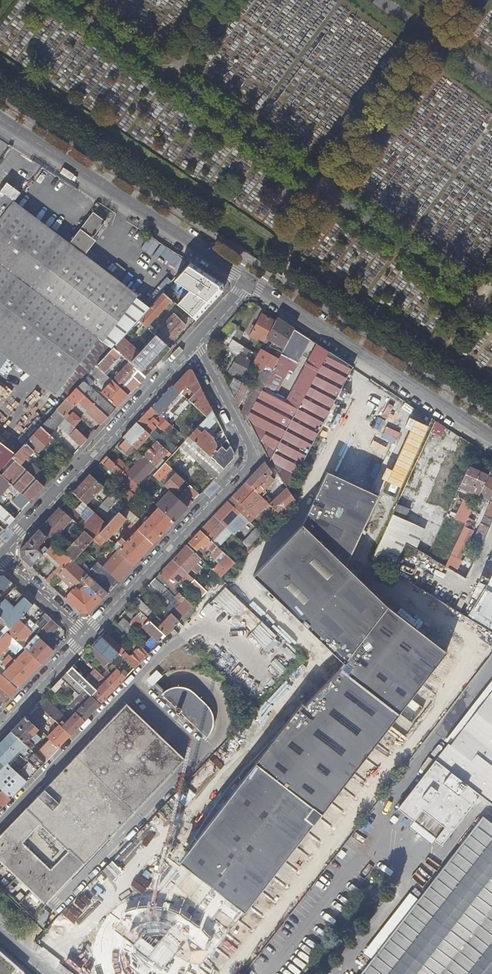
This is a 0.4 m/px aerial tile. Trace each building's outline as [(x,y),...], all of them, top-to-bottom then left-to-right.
[(60,390),(86,355),(98,339),(103,342),(115,326),(127,335),(131,330),(139,321),(147,312),(133,302),(110,285),(81,262),(84,258),(92,247),(96,242),(93,240),(106,223),(93,214),(78,235),(68,247),(65,251),(10,208),(13,204),(21,194),(7,184),(0,193),(0,344),(21,360),(60,390)] [(37,222),(13,204),(10,208),(65,251),(68,247),(37,222)] [(150,237),(142,248),(152,255),(160,243),(150,237)] [(110,285),(133,302),(136,298),(111,279),(84,258),(81,262),(110,285)] [(139,321),(172,350),(174,347),(171,343),(187,326),(175,314),(171,318),(174,320),(165,330),(163,327),(160,330),(162,333),(161,335),(150,325),(170,303),(173,307),(176,304),(164,294),(150,309),(147,312),(139,321)] [(133,302),(147,312),(150,309),(136,298),(133,302)] [(265,343),(271,330),(276,322),(262,315),(250,338),(257,341),(258,339),(265,343)] [(174,320),(171,318),(163,327),(165,330),(174,320)] [(287,345),(295,330),(278,319),(276,322),(271,330),(282,336),(280,341),(287,345)] [(140,373),(146,378),(172,350),(139,321),(131,330),(149,345),(141,354),(123,338),(114,349),(125,359),(129,363),(140,373)] [(239,327),(231,322),(228,325),(237,330),(237,329),(239,327)] [(241,345),(246,334),(237,329),(237,330),(228,325),(221,332),(241,345)] [(69,397),(77,389),(97,367),(114,349),(123,338),(127,335),(115,326),(103,342),(98,339),(86,355),(60,390),(69,397)] [(149,345),(131,330),(127,335),(123,338),(141,354),(149,345)] [(288,396),(291,391),(280,385),(289,366),(296,370),(311,341),(295,330),(287,345),(282,353),(271,375),(264,388),(286,398),(288,396)] [(247,354),(249,351),(248,350),(228,338),(225,342),(229,345),(226,350),(236,356),(227,371),(233,375),(234,372),(243,377),(252,363),(246,359),(248,355),(247,354)] [(253,365),(263,371),(271,375),(282,353),(275,349),(271,356),(267,354),(272,345),(267,343),(266,345),(264,344),(253,365)] [(312,383),(329,352),(318,345),(294,389),(292,388),(291,391),(288,396),(286,398),(264,388),(247,419),(270,460),(268,461),(269,463),(282,439),(300,405),(305,397),(312,383)] [(114,349),(97,367),(105,374),(119,358),(122,361),(125,359),(114,349)] [(287,488),(289,490),(296,476),(308,453),(353,368),(329,352),(312,383),(305,397),(300,405),(282,439),(269,463),(287,488)] [(90,402),(109,418),(116,411),(94,391),(91,394),(87,391),(98,379),(102,383),(104,380),(110,385),(102,394),(118,409),(129,396),(113,381),(105,374),(97,367),(77,389),(85,396),(90,402)] [(174,387),(186,399),(188,401),(201,388),(192,370),(190,370),(174,387)] [(246,421),(247,419),(264,388),(271,375),(263,371),(257,383),(254,382),(252,387),(254,389),(242,413),(246,421)] [(235,399),(243,384),(235,380),(230,389),(235,399)] [(235,399),(239,407),(250,387),(243,384),(235,399)] [(172,386),(151,408),(166,421),(186,399),(174,387),(172,386)] [(201,388),(188,401),(207,418),(214,412),(201,388)] [(69,397),(56,411),(75,428),(81,422),(74,415),(70,418),(66,415),(74,406),(75,407),(85,396),(77,389),(69,397)] [(92,416),(102,426),(109,418),(90,402),(85,407),(93,414),(92,416)] [(151,408),(137,424),(150,436),(157,442),(158,443),(163,438),(154,429),(155,428),(151,425),(154,422),(166,433),(172,427),(166,421),(151,408)] [(56,411),(41,428),(50,435),(58,426),(82,448),(88,440),(75,428),(56,411)] [(207,418),(189,438),(211,458),(213,456),(212,455),(217,449),(216,443),(214,440),(207,433),(218,421),(214,412),(207,418)] [(447,428),(435,420),(430,431),(442,437),(447,428)] [(137,424),(123,439),(126,441),(133,447),(137,451),(150,436),(137,424)] [(26,444),(35,452),(38,455),(51,440),(53,442),(55,440),(50,435),(41,428),(26,444)] [(13,459),(20,451),(0,436),(0,473),(13,459)] [(232,448),(226,437),(221,442),(223,445),(221,447),(226,452),(232,448)] [(163,438),(158,443),(166,450),(170,444),(163,438)] [(189,438),(187,440),(180,447),(203,467),(216,479),(224,470),(216,463),(211,458),(189,438)] [(429,438),(421,455),(427,458),(435,441),(429,438)] [(133,447),(126,441),(120,447),(127,453),(133,447)] [(157,442),(143,456),(156,467),(166,456),(168,458),(166,460),(167,461),(172,456),(166,450),(158,443),(157,442)] [(20,451),(13,459),(44,488),(51,481),(33,465),(32,465),(30,463),(28,464),(27,465),(24,463),(35,452),(26,444),(20,451)] [(170,444),(166,450),(172,456),(177,451),(170,444)] [(56,453),(67,464),(73,457),(62,447),(56,453)] [(222,456),(216,463),(224,470),(234,460),(235,454),(232,448),(226,452),(222,456)] [(217,452),(213,456),(211,458),(216,463),(222,456),(217,452)] [(107,456),(101,463),(135,495),(141,488),(115,464),(107,456)] [(120,460),(115,464),(141,488),(142,489),(145,486),(142,483),(156,467),(143,456),(142,457),(141,456),(139,456),(136,458),(137,460),(138,462),(131,470),(120,460)] [(0,473),(31,503),(44,488),(13,459),(0,473)] [(159,470),(154,476),(160,482),(172,469),(166,463),(159,470)] [(246,483),(259,496),(263,492),(259,488),(267,480),(271,484),(276,478),(265,463),(246,483)] [(469,468),(459,488),(479,497),(488,476),(469,468)] [(488,476),(479,497),(476,502),(481,506),(484,505),(487,500),(491,503),(491,468),(488,476)] [(95,469),(90,475),(104,487),(109,481),(95,469)] [(186,482),(172,469),(160,482),(170,491),(174,494),(186,482)] [(379,497),(328,472),(303,525),(254,577),(322,642),(370,591),(345,568),(379,497)] [(8,489),(15,496),(11,501),(23,512),(31,503),(0,473),(0,499),(8,489)] [(90,475),(73,493),(83,503),(86,506),(104,487),(90,475)] [(265,509),(277,521),(281,516),(270,505),(264,500),(259,496),(246,483),(228,502),(249,521),(251,523),(265,509)] [(201,495),(190,486),(186,491),(196,501),(201,495)] [(281,516),(296,500),(289,490),(287,488),(273,502),(270,505),(281,516)] [(175,523),(189,508),(178,499),(174,494),(170,491),(157,506),(159,508),(175,523)] [(193,503),(183,494),(178,499),(189,508),(193,503)] [(98,511),(110,522),(119,512),(123,508),(125,506),(112,495),(98,511)] [(264,500),(270,505),(273,502),(267,497),(264,500)] [(215,517),(235,536),(249,521),(228,502),(215,517)] [(83,503),(75,512),(84,519),(83,520),(87,524),(96,514),(95,514),(86,506),(83,503)] [(62,510),(72,520),(86,532),(94,540),(99,534),(108,525),(96,514),(87,524),(83,520),(84,519),(75,512),(66,504),(62,510)] [(409,510),(397,504),(392,515),(405,521),(409,510)] [(11,525),(16,520),(0,505),(0,515),(11,525)] [(491,522),(491,506),(489,511),(488,510),(477,533),(485,537),(490,525),(491,522)] [(40,530),(48,538),(52,542),(72,520),(62,510),(60,508),(40,530)] [(138,522),(123,508),(119,512),(154,545),(175,523),(159,508),(149,519),(148,517),(145,520),(147,522),(142,527),(138,523),(138,522)] [(95,514),(96,514),(108,525),(110,522),(98,511),(95,514)] [(99,534),(107,541),(112,546),(114,544),(109,539),(125,522),(136,532),(127,543),(122,539),(114,548),(120,553),(134,567),(154,545),(119,512),(110,522),(108,525),(99,534)] [(372,560),(392,572),(405,543),(416,549),(425,530),(405,521),(392,515),(372,560)] [(201,531),(213,542),(223,531),(235,541),(237,538),(235,536),(215,517),(201,531)] [(475,520),(469,517),(467,524),(472,526),(475,520)] [(467,524),(446,567),(455,573),(456,573),(461,562),(460,560),(475,528),(472,526),(467,524)] [(244,544),(249,549),(264,534),(257,529),(244,544)] [(45,541),(48,538),(40,530),(21,550),(21,558),(32,568),(44,555),(49,550),(45,546),(42,550),(39,548),(45,541)] [(212,554),(218,547),(213,542),(201,531),(189,544),(197,551),(201,547),(203,549),(206,546),(209,548),(208,550),(212,554)] [(73,546),(66,554),(73,560),(74,562),(85,550),(94,540),(86,532),(78,540),(78,539),(72,545),(73,546)] [(483,542),(485,537),(477,533),(475,538),(483,542)] [(99,534),(94,540),(102,546),(107,541),(99,534)] [(52,542),(48,538),(45,541),(51,547),(55,544),(52,542)] [(51,547),(49,550),(44,555),(58,568),(46,581),(51,585),(59,576),(61,573),(73,560),(66,554),(55,544),(51,547)] [(173,561),(188,575),(192,569),(197,573),(203,568),(198,563),(202,560),(187,546),(173,561)] [(214,571),(222,578),(236,563),(218,547),(212,554),(221,562),(214,571)] [(119,582),(134,567),(120,553),(115,559),(114,558),(104,568),(119,582)] [(413,584),(450,607),(466,580),(465,579),(429,558),(413,584)] [(74,562),(73,560),(61,573),(66,578),(64,581),(74,590),(76,587),(88,575),(74,562)] [(182,581),(202,599),(208,593),(200,586),(188,575),(173,561),(159,575),(173,588),(174,589),(182,581)] [(92,579),(108,594),(119,582),(104,568),(99,563),(88,575),(92,579)] [(92,579),(88,575),(76,587),(78,589),(87,585),(92,579)] [(169,592),(173,588),(159,575),(156,579),(169,592)] [(9,580),(5,576),(0,576),(0,590),(1,588),(4,591),(8,586),(5,584),(9,580)] [(488,588),(491,580),(485,576),(480,584),(488,588)] [(74,590),(65,598),(82,614),(90,614),(108,594),(92,579),(87,585),(89,586),(82,593),(78,589),(76,587),(74,590)] [(172,614),(180,621),(193,606),(179,594),(176,598),(172,595),(171,593),(169,592),(156,579),(152,584),(165,596),(174,604),(168,611),(172,614)] [(486,592),(484,590),(466,580),(450,607),(491,632),(491,595),(486,592)] [(208,593),(212,589),(204,582),(200,586),(208,593)] [(227,585),(213,600),(234,622),(245,611),(251,616),(247,620),(254,627),(249,632),(267,650),(272,645),(270,643),(278,636),(227,585)] [(8,595),(4,591),(1,588),(0,590),(0,604),(8,595)] [(24,616),(28,612),(33,606),(14,589),(8,595),(0,604),(0,617),(12,628),(24,616)] [(370,591),(322,642),(345,665),(341,669),(341,670),(288,724),(273,710),(238,747),(253,761),(237,778),(223,795),(221,799),(208,816),(193,840),(189,848),(177,875),(172,889),(179,895),(169,908),(172,911),(219,946),(275,874),(290,885),(322,845),(307,834),(387,729),(403,741),(435,700),(419,688),(446,652),(388,608),(370,591)] [(152,624),(166,635),(180,621),(172,614),(160,627),(148,616),(152,612),(137,599),(132,605),(141,613),(152,624)] [(32,615),(39,608),(35,604),(33,606),(28,612),(32,615)] [(143,627),(160,642),(166,635),(152,624),(141,613),(132,624),(140,631),(143,627)] [(25,649),(28,645),(37,636),(52,620),(48,617),(33,634),(21,623),(26,618),(24,616),(12,628),(7,634),(16,641),(23,648),(25,649)] [(7,634),(12,628),(0,617),(0,622),(6,628),(1,633),(0,632),(0,642),(7,634)] [(118,625),(133,639),(139,633),(130,625),(124,619),(118,625)] [(41,640),(54,652),(59,647),(52,640),(52,641),(49,638),(60,627),(52,620),(37,636),(41,640)] [(12,645),(16,641),(7,634),(0,642),(0,657),(12,645)] [(28,645),(33,649),(41,640),(37,636),(28,645)] [(128,663),(135,669),(149,654),(143,649),(141,647),(137,651),(131,658),(107,636),(106,637),(103,640),(128,663)] [(117,657),(126,665),(128,663),(103,640),(101,637),(93,646),(105,657),(111,663),(117,657)] [(6,673),(21,687),(54,652),(41,640),(33,649),(30,653),(27,650),(17,660),(12,655),(5,662),(10,668),(6,673)] [(16,641),(12,645),(13,647),(11,649),(16,655),(23,648),(16,641)] [(143,649),(149,654),(154,649),(148,643),(143,649)] [(100,662),(105,657),(93,646),(88,650),(100,662)] [(280,671),(285,667),(277,658),(273,662),(280,671)] [(123,668),(129,675),(135,669),(128,663),(126,665),(123,668)] [(107,680),(116,688),(126,677),(113,665),(109,670),(113,674),(107,680)] [(67,674),(83,688),(87,683),(72,668),(67,674)] [(92,697),(101,705),(116,688),(107,680),(103,676),(95,669),(91,674),(98,680),(100,678),(105,683),(97,692),(92,697)] [(103,676),(107,680),(113,674),(109,670),(103,676)] [(153,686),(157,683),(163,676),(157,670),(147,680),(153,686)] [(77,713),(84,721),(101,705),(92,697),(83,688),(67,674),(63,678),(88,701),(79,711),(73,706),(71,708),(77,713)] [(11,698),(17,691),(0,675),(0,688),(11,698)] [(491,693),(491,682),(446,741),(449,743),(451,745),(491,693)] [(83,688),(92,697),(97,692),(87,683),(83,688)] [(167,692),(157,683),(153,686),(208,739),(217,729),(219,727),(220,724),(220,721),(218,717),(216,714),(192,690),(188,688),(185,687),(181,686),(177,687),(173,688),(170,690),(167,692)] [(56,686),(51,690),(56,694),(60,690),(56,686)] [(5,704),(11,698),(0,688),(0,699),(5,704)] [(491,805),(491,693),(451,745),(449,743),(399,808),(415,821),(424,810),(445,828),(437,839),(435,841),(441,847),(481,797),(491,805)] [(52,717),(71,735),(84,721),(77,713),(69,721),(58,710),(44,698),(38,705),(51,717),(52,717)] [(127,703),(0,837),(0,887),(33,918),(185,758),(127,703)] [(51,741),(59,748),(71,735),(52,717),(51,717),(38,705),(27,715),(42,728),(50,719),(58,726),(48,738),(51,741)] [(27,715),(26,717),(40,730),(42,728),(27,715)] [(12,732),(45,762),(59,748),(51,741),(41,752),(29,741),(32,738),(37,743),(39,741),(41,743),(44,740),(36,734),(40,730),(26,717),(12,732)] [(27,782),(45,762),(12,732),(0,744),(0,761),(6,766),(7,764),(20,750),(23,752),(21,755),(24,758),(27,755),(31,759),(32,760),(19,774),(27,782)] [(10,767),(21,755),(23,752),(20,750),(7,764),(10,767)] [(18,774),(19,774),(32,760),(31,759),(18,774)] [(11,798),(27,782),(19,774),(18,774),(10,767),(7,764),(6,766),(0,772),(0,789),(11,798)] [(1,810),(11,798),(0,789),(0,809),(1,810)] [(415,821),(437,839),(445,828),(424,810),(415,821)] [(483,818),(362,973),(491,973),(491,825),(483,818)] [(23,973),(0,954),(0,973),(22,973),(23,973)]
